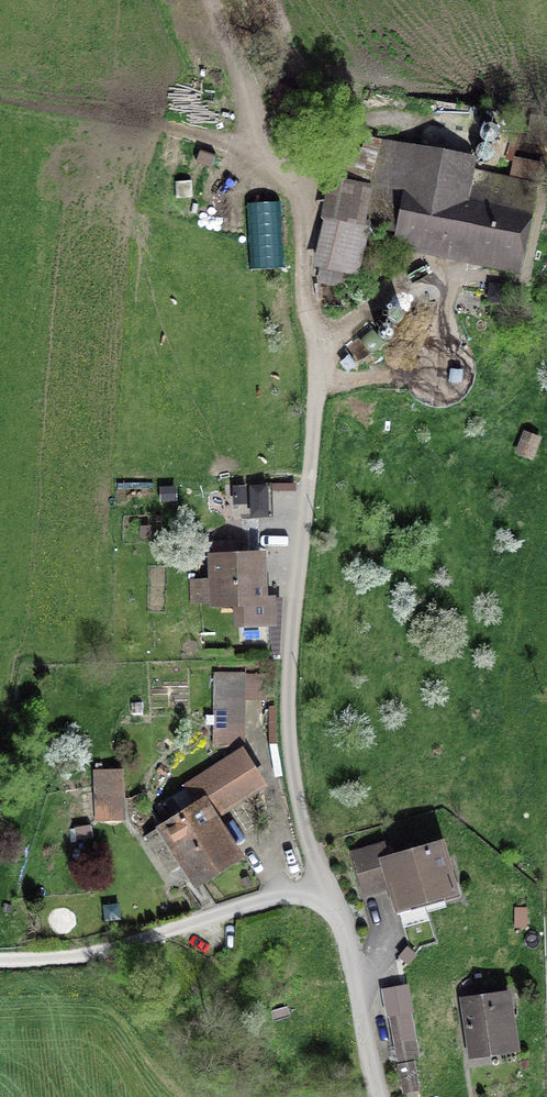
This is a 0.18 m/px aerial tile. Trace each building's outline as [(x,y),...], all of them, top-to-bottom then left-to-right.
[(383,139),(366,225),(402,232),(401,236),(517,260),(532,186),(538,187),(541,170),(516,165),(512,183),(466,173),(469,156),(383,139)] [(480,159),(488,159),(492,153),(491,146),(484,143),(478,146),(476,153),(480,159)] [(339,163),(335,179),(373,187),(376,171),(339,163)] [(368,187),(334,179),(318,264),(353,272),(363,224),(361,224),(368,187)] [(252,272),(282,272),(281,207),(251,207),(252,272)] [(391,322),(396,323),(401,320),(403,315),(401,310),(396,307),(391,308),(387,312),(387,318),(391,322)] [(382,338),(388,339),(392,337),(394,331),(392,326),(388,323),(382,324),(378,329),(378,334),(382,338)] [(402,374),(406,388),(415,399),(428,406),(442,407),(456,403),(467,394),(474,381),(475,367),(471,353),(462,342),(449,335),(435,334),(421,338),(410,347),(403,360),(402,374)] [(270,622),(270,598),(261,598),(260,557),(236,558),(236,542),(214,543),(216,602),(237,601),(238,623),(270,622)] [(215,673),(214,746),(238,747),(239,673),(215,673)] [(188,785),(200,803),(207,799),(217,814),(263,785),(241,751),(188,785)] [(95,771),(97,820),(124,819),(122,770),(95,771)] [(240,851),(217,814),(207,799),(200,803),(148,836),(170,871),(180,865),(191,882),(240,851)] [(390,876),(399,905),(452,890),(439,845),(387,860),(383,846),(354,854),(362,884),(390,876)] [(513,1043),(514,1048),(515,1048),(507,994),(464,1000),(471,1055),(473,1054),(472,1049),(513,1043)] [(419,1056),(416,1039),(410,1040),(405,1012),(389,1015),(397,1060),(419,1056)] [(398,1064),(403,1092),(419,1090),(414,1061),(398,1064)]
